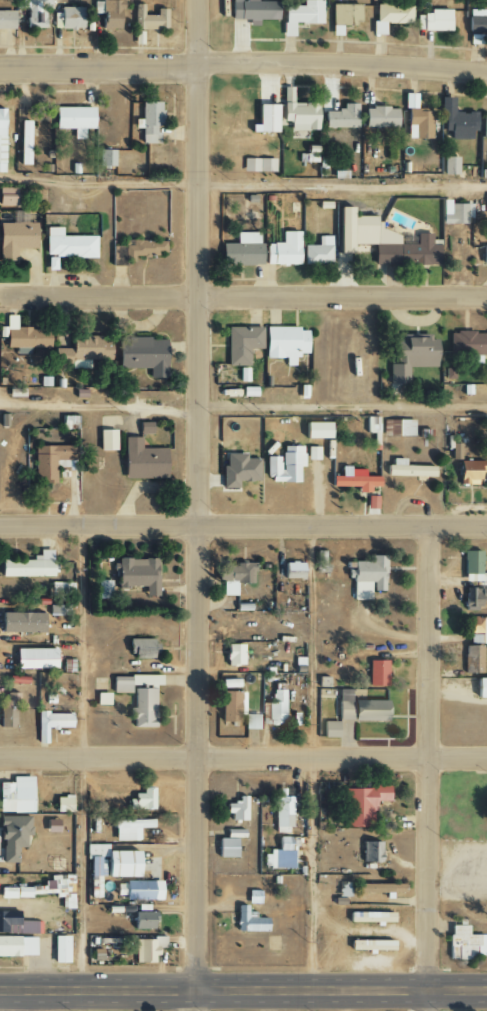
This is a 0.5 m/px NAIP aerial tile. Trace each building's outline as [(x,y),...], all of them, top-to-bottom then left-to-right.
[(15,8),(27,8),(27,28),(44,28),(44,9),(51,9),(50,0),(15,0),(15,8)] [(121,1),(94,0),(94,14),(102,14),(101,29),(120,30),(121,1)] [(277,1),(256,1),(256,0),(230,0),(230,20),(277,19),(277,1)] [(321,0),(301,0),(301,5),(282,5),(283,37),(293,36),(293,24),(321,23),(321,0)] [(391,5),(391,0),(376,0),(375,35),(385,35),(385,24),(411,24),(411,5),(391,5)] [(166,9),(156,9),(156,15),(142,15),(143,5),(137,4),(137,29),(166,30),(166,9)] [(53,28),(82,29),(82,9),(53,8),(53,28)] [(450,10),(428,9),(428,15),(418,15),(417,31),(450,31),(450,10)] [(468,9),(468,33),(486,33),(486,10),(468,9)] [(0,11),(0,29),(13,30),(13,11),(0,11)] [(292,102),(292,87),(283,87),(283,101),(292,102)] [(406,138),(431,138),(430,110),(416,111),(416,93),(405,94),(406,138)] [(475,112),(454,113),(453,97),(442,97),(443,131),(449,131),(449,139),(470,139),(470,131),(476,131),(475,112)] [(356,103),(342,104),(342,110),(334,110),(334,98),(322,99),(322,128),(356,127),(356,103)] [(159,102),(140,102),(140,119),(134,119),(134,128),(140,128),(140,143),(159,143),(159,102)] [(282,122),(290,121),(290,131),(317,130),(317,102),(282,103),(282,122)] [(257,132),(276,132),(276,105),(257,104),(257,132)] [(92,107),(54,107),(54,129),(72,128),(73,139),(83,139),(83,129),(92,128),(92,107)] [(363,107),(363,127),(396,127),(396,108),(363,107)] [(30,121),(20,120),(19,165),(29,165),(30,121)] [(315,146),(305,147),(306,154),(300,154),(300,163),(316,163),(315,146)] [(99,166),(114,166),(114,150),(100,149),(99,166)] [(458,175),(458,157),(444,157),(444,175),(458,175)] [(275,159),(243,159),(242,172),(274,172),(275,159)] [(13,206),(14,188),(0,188),(0,206),(13,206)] [(470,203),(442,202),(442,224),(470,224),(470,203)] [(438,265),(438,244),(430,243),(430,233),(416,233),(416,244),(398,244),(399,232),(381,232),(381,223),(375,223),(375,217),(350,217),(350,207),(337,207),(337,253),(351,253),(351,244),(373,244),(373,264),(438,265)] [(35,223),(0,223),(0,261),(16,261),(16,249),(35,248),(35,223)] [(95,236),(62,236),(62,227),(45,228),(46,258),(95,257),(95,236)] [(298,231),(281,232),(282,243),(265,244),(266,265),(299,264),(298,231)] [(259,265),(259,233),(236,232),(236,244),(222,244),(221,264),(259,265)] [(331,236),(318,236),(318,245),(303,245),(303,264),(331,264),(331,236)] [(164,241),(123,240),(123,246),(113,246),(113,264),(134,264),(134,256),(156,256),(156,252),(164,252),(164,241)] [(227,327),(226,367),(248,367),(248,349),(261,349),(262,328),(227,327)] [(264,328),(265,358),(285,358),(285,366),(294,365),(294,355),(306,355),(305,327),(264,328)] [(48,347),(49,329),(6,328),(5,347),(48,347)] [(449,332),(448,354),(486,355),(486,333),(449,332)] [(71,369),(89,368),(89,360),(98,359),(98,336),(70,337),(71,369)] [(407,367),(435,367),(435,337),(394,338),(394,364),(388,364),(388,384),(407,384),(407,367)] [(116,368),(149,368),(148,378),(165,378),(166,338),(117,338),(116,368)] [(62,429),(77,430),(77,416),(62,416),(62,429)] [(378,417),(366,417),(366,432),(378,432),(378,417)] [(414,420),(388,420),(389,436),(414,436),(414,420)] [(139,422),(139,434),(151,434),(151,422),(139,422)] [(328,438),(328,423),(304,423),(304,438),(328,438)] [(99,450),(116,450),(115,430),(99,430),(99,450)] [(140,438),(124,438),(123,478),(165,479),(166,448),(140,448),(140,438)] [(460,444),(451,443),(450,460),(460,460),(460,444)] [(75,447),(34,446),(34,481),(55,482),(55,468),(75,469),(75,447)] [(299,481),(299,467),(303,467),(303,446),(280,447),(281,457),(265,457),(265,481),(299,481)] [(319,447),(307,447),(307,460),(319,460),(319,447)] [(258,459),(245,459),(245,454),(222,454),(223,489),(238,488),(237,482),(259,481),(258,459)] [(433,466),(404,466),(404,459),(388,458),(387,476),(433,477),(433,466)] [(478,486),(478,473),(482,473),(483,461),(458,461),(457,485),(478,486)] [(378,477),(349,477),(349,466),(340,466),(340,477),(330,477),(330,487),(356,487),(356,493),(369,493),(369,487),(378,487),(378,477)] [(367,510),(378,510),(378,497),(367,497),(367,510)] [(39,550),(39,559),(0,560),(0,577),(52,576),(51,550),(39,550)] [(481,551),(463,551),(462,581),(480,582),(480,588),(486,588),(486,573),(481,573),(481,551)] [(326,572),(325,553),(316,554),(316,573),(326,572)] [(370,600),(370,590),(384,590),(384,556),(369,556),(369,562),(352,562),(352,600),(370,600)] [(157,596),(156,559),(116,560),(117,587),(144,587),(144,597),(157,596)] [(302,563),(283,562),(282,579),(301,579),(302,563)] [(222,596),(235,596),(235,583),(253,583),(253,564),(222,564),(222,596)] [(111,581),(100,581),(100,598),(110,598),(111,581)] [(73,598),(73,582),(52,582),(52,597),(73,598)] [(465,588),(464,607),(480,608),(480,597),(486,597),(486,589),(465,588)] [(68,606),(50,605),(49,615),(68,616),(68,606)] [(44,633),(44,613),(1,612),(0,632),(44,633)] [(469,617),(469,644),(486,644),(486,618),(469,617)] [(154,639),(129,639),(129,659),(154,659),(154,639)] [(243,666),(242,644),(224,645),(225,666),(243,666)] [(464,675),(481,674),(481,646),(464,646),(464,675)] [(54,649),(15,649),(15,669),(55,669),(54,649)] [(368,686),(387,686),(387,660),(368,661),(368,686)] [(160,676),(112,676),(112,693),(133,693),(133,728),(154,727),(154,685),(160,685),(160,676)] [(475,679),(474,698),(486,698),(486,679),(475,679)] [(268,702),(268,725),(285,725),(284,690),(272,691),(272,702),(268,702)] [(242,692),(220,692),(219,722),(241,722),(242,692)] [(16,728),(16,693),(5,693),(5,700),(0,700),(0,728),(16,728)] [(109,705),(109,693),(95,693),(96,706),(109,705)] [(337,721),(386,721),(386,700),(337,701),(337,721)] [(36,713),(37,743),(46,743),(46,729),(70,728),(70,713),(36,713)] [(259,715),(244,714),(244,729),(258,730),(259,715)] [(338,722),(323,721),(323,737),(338,738),(338,722)] [(32,813),(32,777),(11,777),(11,783),(0,783),(0,813),(32,813)] [(153,788),(141,788),(141,794),(130,794),(130,810),(153,810),(153,788)] [(344,827),(373,827),(373,802),(388,802),(388,788),(344,788),(344,827)] [(72,813),(72,797),(55,796),(54,812),(72,813)] [(230,821),(246,821),(246,797),(237,796),(237,803),(224,803),(224,814),(230,814),(230,821)] [(291,797),(275,797),(274,833),(290,833),(291,797)] [(0,817),(0,833),(0,863),(17,862),(17,848),(25,848),(25,836),(30,835),(30,816),(0,817)] [(57,820),(45,820),(45,833),(58,832),(57,820)] [(114,841),(133,841),(133,828),(152,828),(152,820),(114,820),(114,841)] [(218,858),(235,858),(235,838),(243,838),(243,830),(225,830),(225,839),(217,839),(218,858)] [(293,869),(293,837),(277,837),(277,852),(264,852),(264,868),(293,869)] [(362,842),(362,863),(381,863),(380,842),(362,842)] [(55,896),(55,897),(73,897),(72,876),(42,877),(43,887),(0,888),(0,897),(55,896)] [(161,900),(161,882),(117,881),(116,899),(161,900)] [(403,894),(403,885),(358,884),(358,893),(403,894)] [(154,912),(148,912),(148,904),(134,905),(134,930),(155,929),(154,912)] [(246,906),(236,906),(235,932),(267,933),(267,918),(254,918),(255,912),(246,912),(246,906)] [(393,913),(349,912),(349,922),(393,923),(393,913)] [(41,920),(0,919),(0,935),(40,935),(41,920)] [(483,958),(483,935),(466,935),(466,926),(448,926),(448,948),(455,948),(455,958),(483,958)] [(52,963),(68,964),(68,937),(53,936),(52,963)] [(135,940),(135,963),(156,963),(156,948),(165,948),(165,936),(153,936),(153,940),(135,940)] [(35,937),(0,937),(0,956),(35,956),(35,937)] [(349,950),(392,950),(392,941),(349,941),(349,950)]
